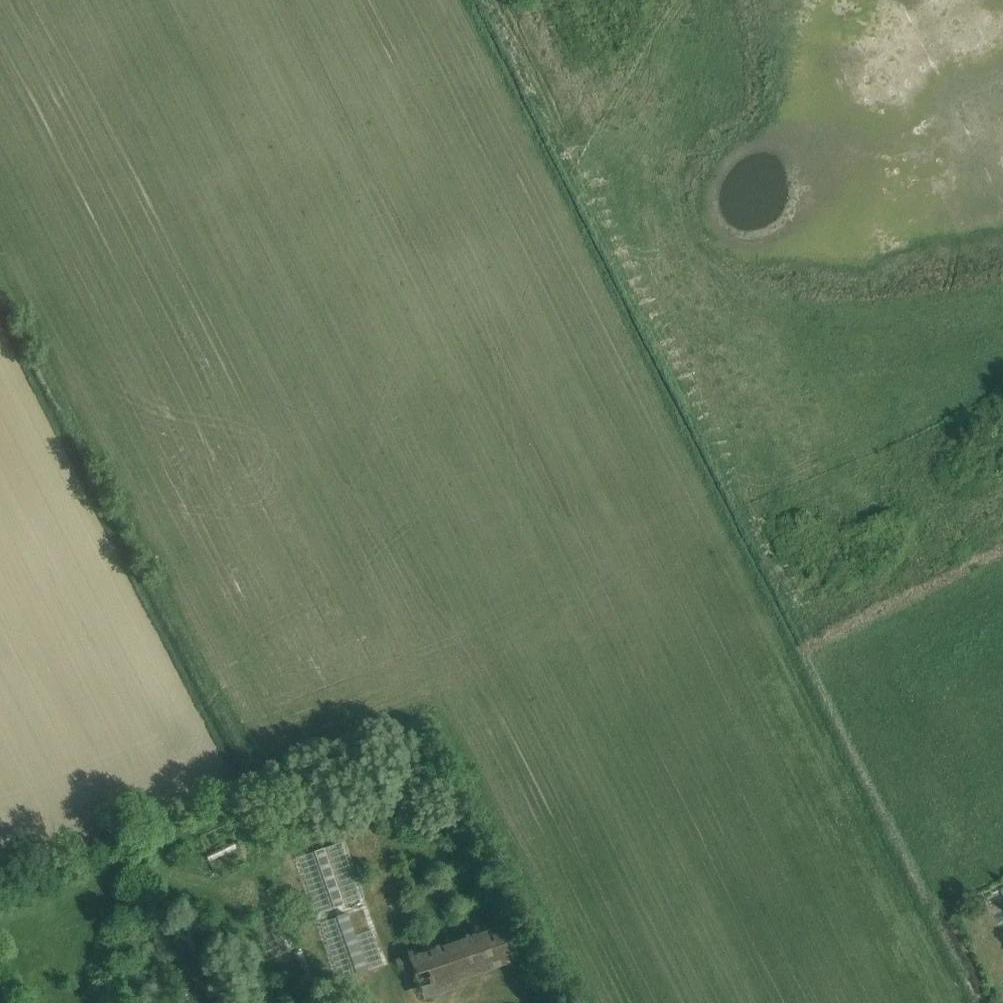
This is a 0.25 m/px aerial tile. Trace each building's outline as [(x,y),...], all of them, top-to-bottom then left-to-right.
[(354,839),(307,850),(336,976),(383,965),(354,839)] [(510,925),(414,952),(427,995),(522,968),(510,925)]
